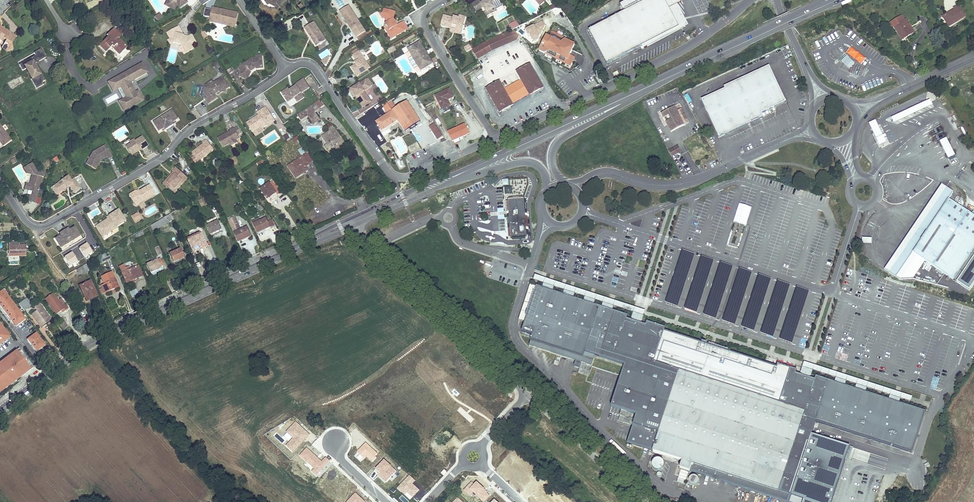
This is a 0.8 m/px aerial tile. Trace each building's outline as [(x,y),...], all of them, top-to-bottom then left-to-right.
[(169,6),(174,8),(176,2),(179,0),(171,0),(169,6)] [(476,11),(483,7),(486,11),(485,12),(487,16),(497,11),(496,9),(502,6),(499,0),(486,0),(481,3),(481,2),(480,0),(479,0),(472,4),(476,11)] [(607,65),(642,46),(644,49),(647,47),(646,44),(679,27),(669,8),(677,4),(683,1),(682,0),(627,0),(620,4),(624,11),(589,30),(607,65)] [(341,6),(344,11),(352,6),(349,1),(341,6)] [(239,20),(240,8),(220,6),(218,7),(215,7),(213,5),(206,4),(205,13),(213,14),(213,18),(223,20),(226,23),(231,19),(239,20)] [(646,44),(647,47),(688,25),(677,4),(669,8),(679,27),(646,44)] [(942,16),(945,22),(947,21),(949,25),(957,20),(958,21),(965,17),(958,5),(954,8),(954,9),(942,16)] [(365,27),(352,6),(344,11),(357,32),(365,27)] [(396,36),(408,29),(404,22),(397,25),(396,24),(397,23),(397,22),(397,21),(396,21),(395,21),(394,19),(394,17),(393,16),(395,15),(395,12),(384,9),(383,13),(381,14),(383,19),(385,18),(387,22),(385,24),(387,26),(389,30),(388,34),(396,36)] [(313,12),(304,19),(316,38),(326,32),(313,12)] [(444,16),(441,26),(451,28),(452,25),(457,26),(456,30),(462,31),(465,17),(460,16),(459,18),(454,17),(453,19),(444,16)] [(900,31),(905,38),(914,33),(906,19),(904,20),(901,16),(890,23),(892,28),(894,27),(897,33),(900,31)] [(511,30),(519,27),(516,20),(509,24),(511,30)] [(524,30),(531,44),(540,39),(537,34),(547,29),(542,21),(524,30)] [(450,32),(461,34),(462,31),(456,30),(457,26),(452,25),(451,28),(450,32)] [(198,36),(192,27),(188,30),(179,30),(176,26),(169,31),(172,37),(174,35),(175,37),(179,37),(181,40),(183,40),(186,45),(191,42),(190,41),(198,36)] [(120,48),(110,40),(116,33),(110,29),(108,32),(105,29),(98,37),(100,38),(92,48),(100,54),(104,49),(113,57),(120,48)] [(472,50),(477,59),(492,51),(517,40),(519,36),(513,30),(486,42),(472,50)] [(0,32),(0,43),(2,55),(9,53),(8,46),(12,40),(0,32)] [(547,36),(546,38),(539,51),(544,54),(545,53),(570,66),(574,57),(570,55),(574,45),(565,40),(564,40),(565,38),(553,32),(551,32),(549,37),(547,36)] [(432,61),(419,38),(407,45),(419,68),(432,61)] [(371,62),(361,45),(353,50),(357,56),(355,57),(356,60),(351,62),(357,71),(371,62)] [(862,64),(866,58),(849,48),(845,54),(862,64)] [(26,68),(36,89),(46,84),(35,63),(46,58),(41,49),(34,53),(35,56),(20,64),(23,70),(26,68)] [(251,64),(255,61),(261,62),(261,54),(256,53),(256,52),(251,51),(236,62),(238,65),(238,68),(246,73),(251,64)] [(844,54),(839,60),(849,69),(854,63),(844,54)] [(143,63),(107,81),(112,92),(118,89),(123,99),(118,101),(122,112),(144,102),(139,90),(135,92),(131,82),(148,74),(143,63)] [(486,89),(500,113),(513,106),(512,104),(529,94),(530,96),(544,88),(530,64),(516,71),(521,80),(504,89),(499,81),(486,89)] [(701,100),(719,138),(730,133),(728,129),(745,121),(747,125),(763,117),(762,113),(786,102),(769,66),(724,87),(725,89),(701,100)] [(211,78),(209,76),(202,80),(202,83),(203,86),(206,86),(208,90),(202,94),(205,99),(215,93),(212,89),(217,87),(218,88),(226,83),(219,73),(211,78)] [(371,98),(364,87),(371,83),(366,75),(352,84),(357,91),(355,92),(362,104),(371,98)] [(305,96),(302,90),(309,86),(303,76),(294,82),(295,83),(289,86),(288,85),(280,89),(285,98),(292,94),(295,94),(299,100),(305,96)] [(451,85),(436,92),(443,105),(452,100),(450,96),(456,93),(451,85)] [(102,87),(95,92),(100,99),(105,96),(103,92),(104,91),(102,87)] [(319,98),(298,111),(302,118),(308,114),(323,104),(319,98)] [(400,121),(406,131),(422,120),(408,98),(392,108),(393,110),(398,119),(400,121)] [(891,117),(894,123),(932,105),(930,99),(891,117)] [(260,125),(272,117),(263,103),(255,109),(257,112),(243,121),(250,130),(259,123),(260,125)] [(661,113),(671,132),(689,122),(682,108),(677,111),(675,106),(661,113)] [(315,109),(308,114),(313,122),(320,117),(315,109)] [(176,116),(172,110),(154,121),(158,128),(163,125),(164,126),(171,121),(170,120),(176,116)] [(398,119),(393,110),(377,120),(383,129),(398,119)] [(400,121),(398,119),(383,129),(385,131),(400,121)] [(869,124),(876,138),(883,135),(875,120),(869,123),(869,124)] [(728,129),(730,133),(747,125),(745,121),(728,129)] [(345,143),(332,123),(327,125),(329,128),(320,134),(325,142),(322,144),(325,149),(328,147),(331,152),(345,143)] [(437,140),(442,137),(434,123),(428,127),(437,140)] [(464,123),(446,131),(450,140),(468,132),(464,123)] [(0,125),(0,142),(3,146),(11,139),(0,125)] [(231,125),(214,135),(219,144),(227,140),(229,143),(234,139),(232,137),(231,133),(235,131),(232,125),(231,125)] [(406,145),(416,142),(413,134),(403,137),(406,145)] [(122,146),(128,155),(145,144),(139,135),(132,139),(131,137),(127,140),(128,142),(122,146)] [(197,156),(197,157),(212,145),(205,135),(197,141),(198,143),(191,148),(193,151),(197,156)] [(876,138),(879,146),(886,142),(883,135),(876,138)] [(940,142),(948,158),(955,155),(946,138),(939,141),(940,142)] [(109,155),(102,143),(89,151),(84,161),(93,166),(96,160),(96,159),(97,158),(98,159),(104,155),(105,157),(109,155)] [(669,151),(672,156),(681,151),(678,146),(669,151)] [(307,161),(301,153),(286,163),(294,175),(306,167),(304,163),(307,161)] [(93,166),(84,161),(83,163),(93,168),(98,159),(97,158),(96,159),(96,160),(93,166)] [(33,204),(39,177),(40,178),(41,173),(34,171),(29,164),(21,169),(24,174),(29,175),(27,185),(25,188),(26,191),(30,192),(29,197),(31,197),(30,203),(33,204)] [(184,173),(174,165),(171,169),(172,170),(174,171),(166,181),(173,187),(184,173)] [(174,171),(172,170),(162,181),(173,190),(186,175),(184,173),(173,187),(166,181),(174,171)] [(68,179),(65,174),(48,185),(52,191),(66,183),(67,185),(71,192),(78,187),(71,177),(68,179)] [(137,199),(138,201),(154,192),(148,182),(136,190),(134,188),(127,192),(133,201),(137,199)] [(267,185),(273,192),(277,189),(271,182),(267,185)] [(66,183),(52,191),(53,193),(67,185),(66,183)] [(887,266),(884,269),(896,277),(912,252),(948,199),(953,192),(941,184),(929,202),(887,266)] [(259,192),(267,202),(275,195),(273,192),(267,185),(259,192)] [(203,203),(210,200),(207,193),(200,196),(203,203)] [(508,199),(511,238),(527,237),(527,229),(527,227),(526,228),(525,216),(526,215),(526,214),(525,214),(524,198),(508,199)] [(917,255),(953,279),(973,248),(973,216),(971,214),(963,209),(948,199),(912,252),(917,255)] [(177,213),(174,208),(171,210),(167,212),(170,218),(177,213)] [(106,233),(125,221),(117,209),(107,215),(109,217),(106,219),(99,223),(106,233)] [(131,216),(135,222),(141,219),(137,212),(131,216)] [(170,218),(167,212),(146,225),(149,231),(170,218)] [(251,238),(247,230),(240,233),(234,219),(227,222),(237,242),(243,239),(245,241),(251,238)] [(271,228),(266,220),(260,223),(258,219),(252,223),(257,233),(263,230),(264,232),(271,228)] [(209,235),(221,230),(216,221),(205,226),(209,235)] [(106,233),(99,223),(95,226),(101,236),(106,233)] [(60,247),(78,236),(72,227),(67,231),(66,229),(59,233),(60,235),(54,239),(60,247)] [(198,237),(186,243),(191,254),(198,250),(199,252),(205,249),(198,237)] [(95,238),(87,241),(90,248),(97,245),(95,238)] [(9,241),(9,251),(25,251),(25,246),(19,246),(19,241),(9,241)] [(73,248),(72,248),(77,261),(83,259),(78,248),(73,250),(73,248)] [(182,258),(178,250),(168,255),(172,263),(182,258)] [(103,252),(96,256),(98,259),(102,257),(104,261),(108,258),(104,251),(103,252)] [(896,277),(900,280),(917,255),(912,252),(896,277)] [(144,266),(148,274),(158,269),(158,267),(161,266),(158,259),(155,261),(154,259),(148,262),(149,264),(144,266)] [(74,276),(85,271),(82,265),(72,271),(74,276)] [(121,266),(116,268),(125,285),(141,276),(135,266),(128,270),(126,267),(122,269),(121,266)] [(15,281),(22,276),(20,273),(13,278),(15,281)] [(57,292),(60,290),(52,280),(50,282),(57,292)] [(104,296),(119,288),(115,280),(106,285),(107,287),(101,290),(104,296)] [(94,297),(87,282),(77,287),(83,299),(86,297),(88,300),(94,297)] [(519,320),(526,322),(537,287),(530,284),(519,320)] [(537,286),(537,287),(526,322),(523,332),(533,336),(531,341),(583,358),(584,356),(592,358),(594,359),(595,356),(614,362),(624,365),(611,407),(637,416),(628,443),(682,461),(680,468),(783,501),(789,501),(810,438),(814,425),(815,423),(815,421),(861,436),(912,453),(916,441),(925,412),(873,395),(851,387),(830,381),(815,376),(814,379),(809,378),(810,376),(806,375),(801,373),(801,375),(796,373),(797,370),(777,364),(776,367),(764,363),(750,358),(738,354),(726,350),(714,346),(711,345),(700,342),(688,338),(677,334),(665,330),(666,327),(656,324),(647,321),(646,325),(641,323),(641,321),(636,320),(633,319),(632,320),(627,319),(628,315),(615,311),(606,308),(599,306),(580,300),(559,293),(537,286)] [(3,290),(0,292),(0,306),(11,321),(12,320),(17,326),(26,319),(21,313),(19,314),(16,310),(17,309),(16,309),(13,305),(14,304),(13,305),(9,301),(11,300),(10,300),(9,300),(6,296),(7,295),(3,290)] [(669,298),(678,301),(680,295),(671,292),(669,298)] [(52,294),(45,299),(57,314),(64,309),(65,310),(68,308),(61,300),(59,302),(52,294)] [(717,317),(722,298),(709,294),(704,313),(717,317)] [(32,306),(26,299),(19,304),(24,311),(32,306)] [(40,309),(42,307),(39,304),(34,308),(37,311),(31,315),(40,326),(44,322),(45,324),(51,319),(44,311),(43,312),(40,309)] [(2,343),(6,340),(9,337),(4,329),(2,330),(0,327),(0,344),(2,343)] [(785,329),(783,335),(792,338),(794,332),(785,329)] [(45,345),(36,333),(31,336),(32,338),(28,341),(36,351),(40,348),(41,349),(45,345)] [(590,366),(592,366),(594,359),(592,358),(584,356),(583,358),(531,341),(529,346),(590,366)] [(15,354),(20,351),(19,349),(9,357),(10,358),(15,354)] [(32,366),(21,350),(15,354),(27,370),(32,366)] [(16,372),(18,376),(22,374),(27,370),(15,354),(10,358),(7,361),(7,362),(12,368),(14,366),(17,371),(16,372)] [(1,390),(5,387),(15,379),(18,376),(16,372),(17,371),(14,366),(12,368),(7,362),(1,367),(0,366),(0,390),(1,390)] [(33,368),(32,366),(27,370),(22,374),(23,376),(33,368)] [(6,389),(16,381),(15,379),(5,387),(6,389)] [(814,425),(810,438),(813,439),(818,426),(814,425)] [(649,467),(658,473),(664,465),(656,459),(649,467)] [(687,483),(694,487),(698,480),(692,476),(687,483)]
